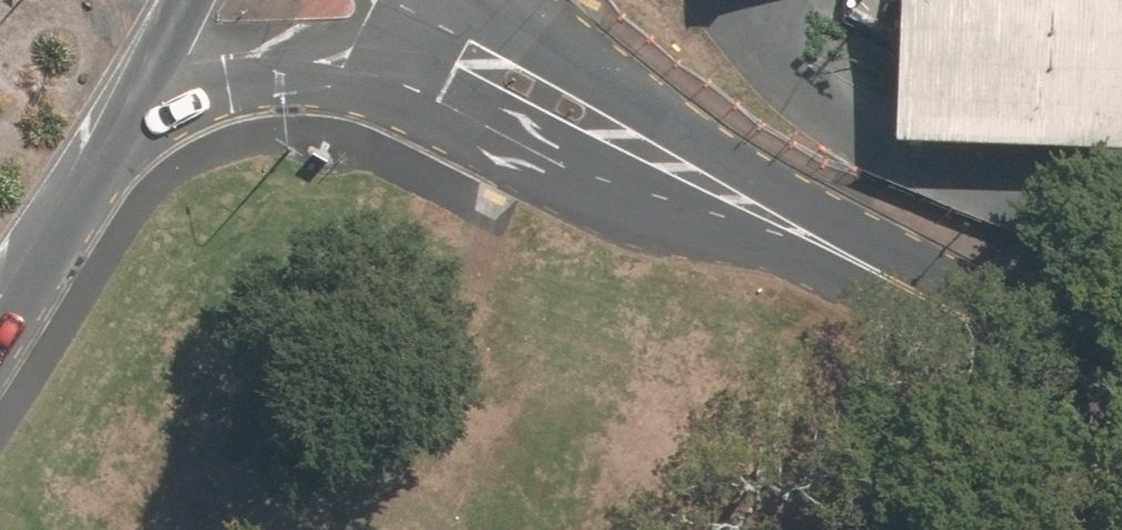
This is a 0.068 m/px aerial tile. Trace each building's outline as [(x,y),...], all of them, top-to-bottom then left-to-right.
[(704,6),(763,6),(775,79),(899,117),(904,0),(700,0),(704,6)] [(899,117),(899,142),(1121,148),(1121,0),(904,0),(899,117)]
